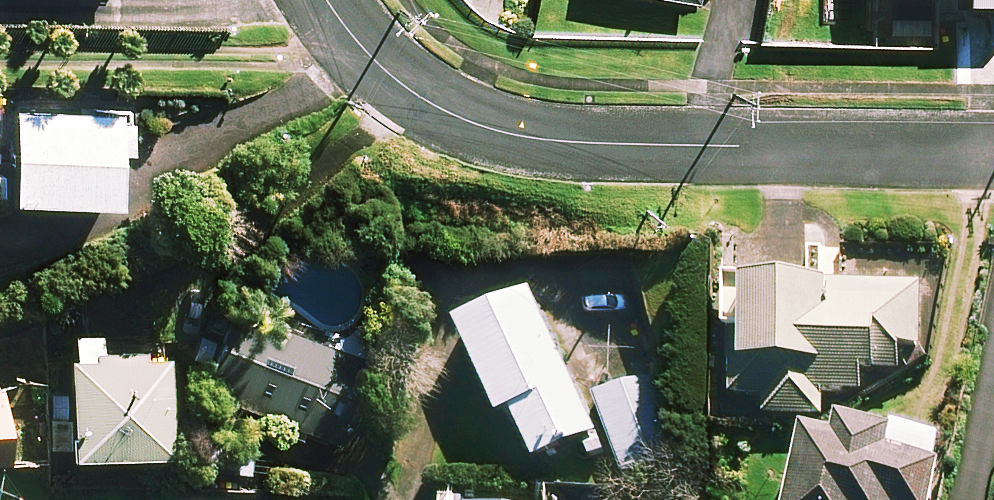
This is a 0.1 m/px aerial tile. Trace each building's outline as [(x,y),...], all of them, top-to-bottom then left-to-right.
[(957,11),(993,13),(993,0),(957,0),(957,11)] [(0,101),(0,168),(16,169),(13,210),(114,216),(118,159),(127,159),(130,109),(0,101)] [(843,294),(843,244),(806,243),(806,293),(728,293),(728,337),(741,337),(741,406),(767,406),(767,424),(824,424),(824,401),(864,401),(864,378),(901,378),(901,353),(922,354),(923,294),(843,294)] [(597,442),(531,299),(459,332),(502,426),(515,421),(537,469),(597,442)] [(372,370),(236,315),(204,396),(340,451),(372,370)] [(165,465),(166,363),(154,363),(154,342),(68,342),(68,397),(51,397),(51,455),(69,455),(69,464),(165,465)] [(679,454),(651,380),(595,401),(623,475),(679,454)] [(841,433),(838,449),(805,443),(795,499),(933,499),(938,469),(889,460),(892,442),(841,433)]
